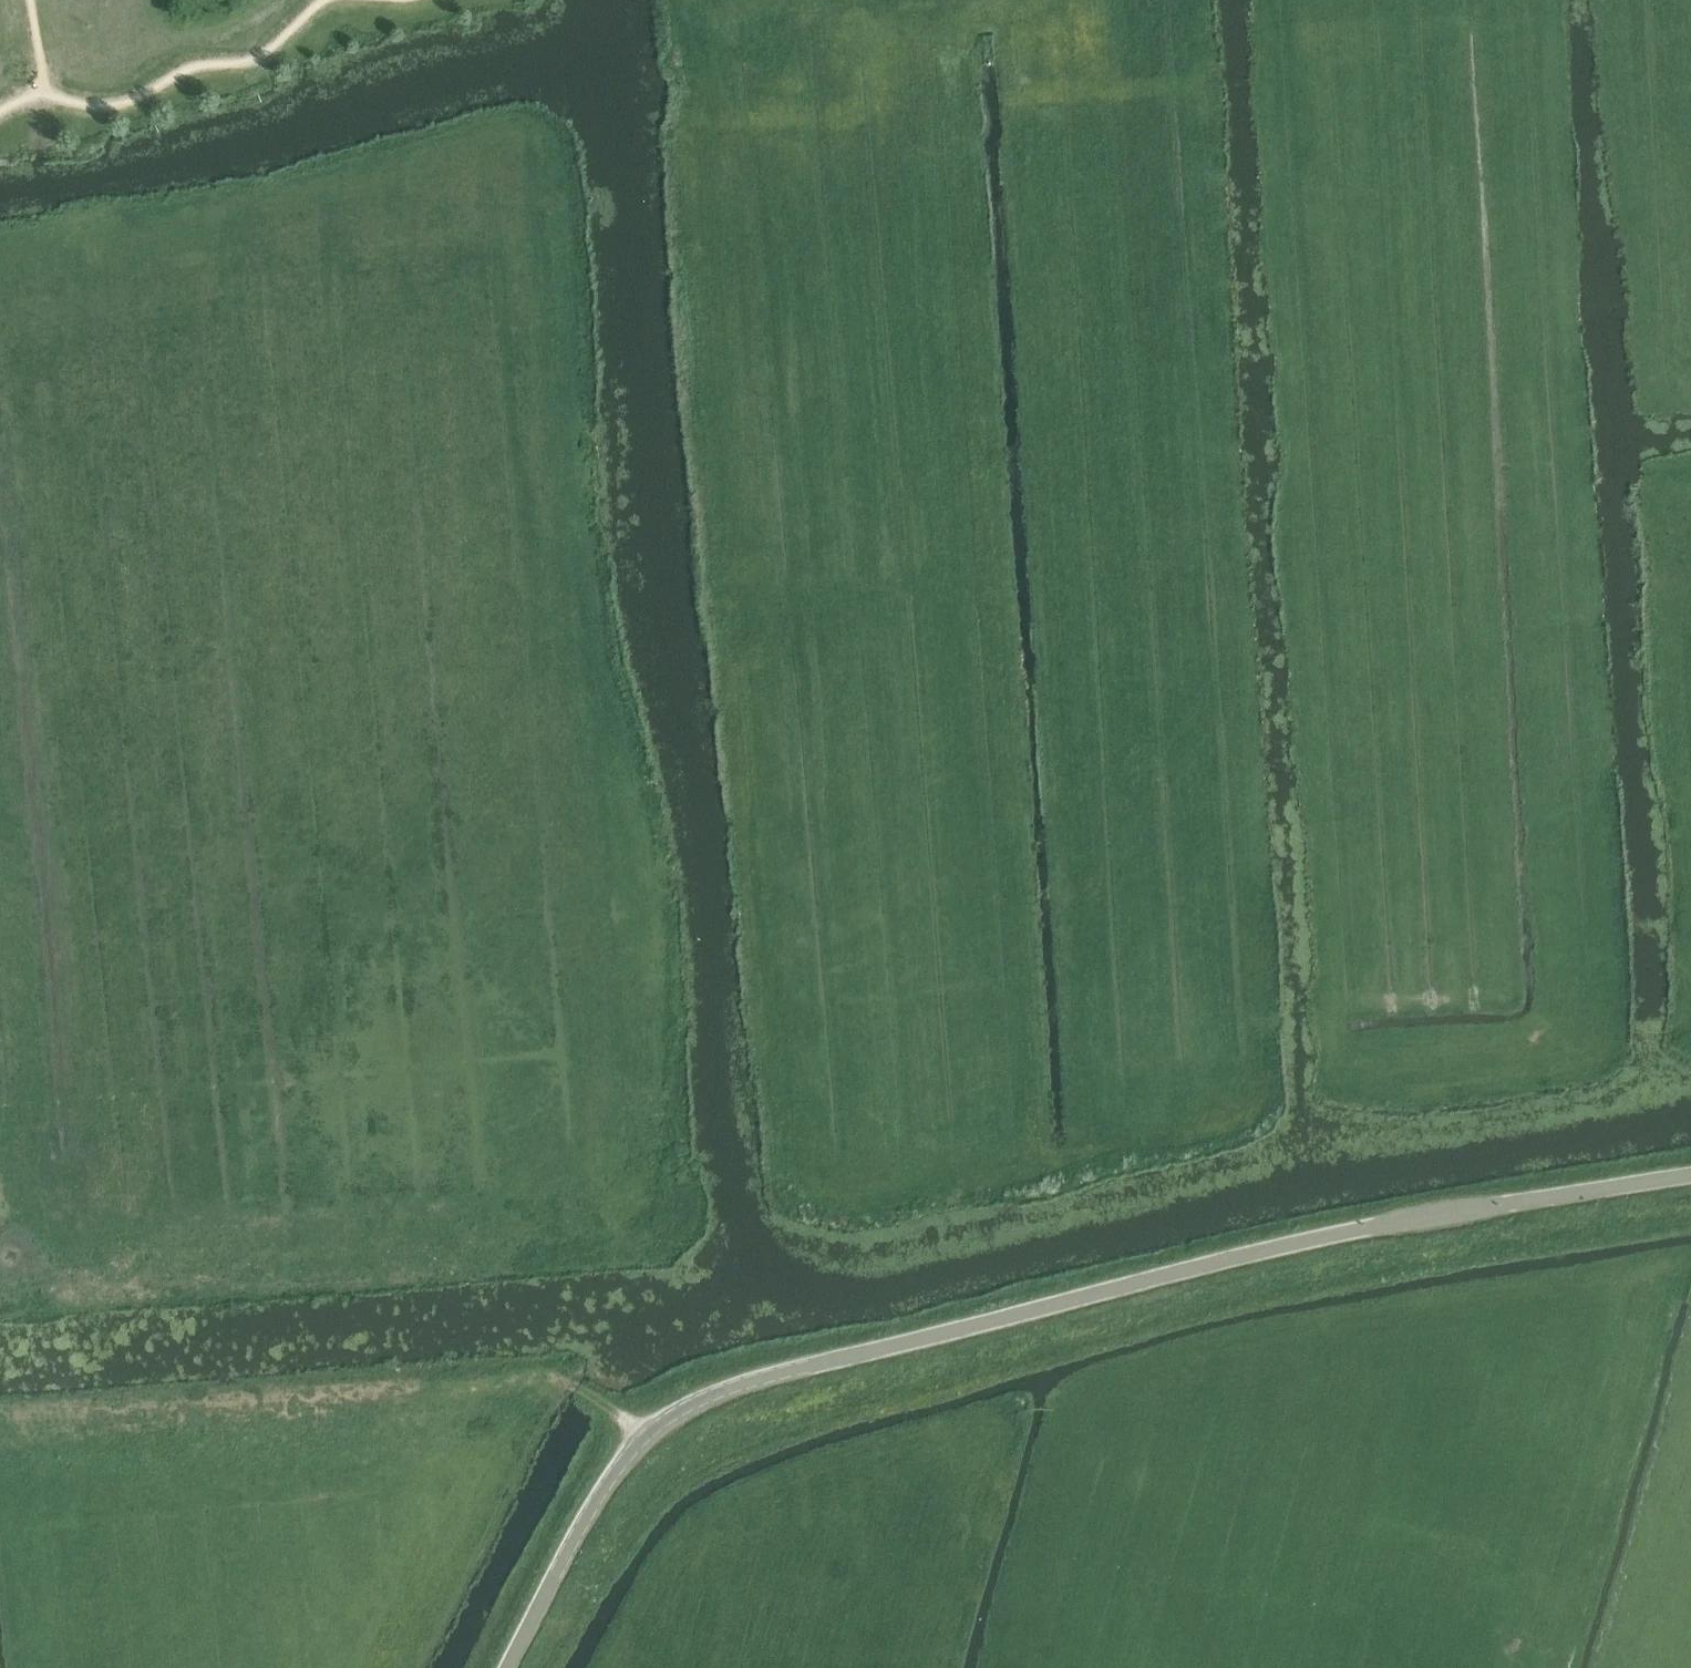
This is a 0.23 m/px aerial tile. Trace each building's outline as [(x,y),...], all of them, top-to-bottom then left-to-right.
[(1052,1404),(1030,1403),(1030,1412),(1052,1413),(1052,1404)]
